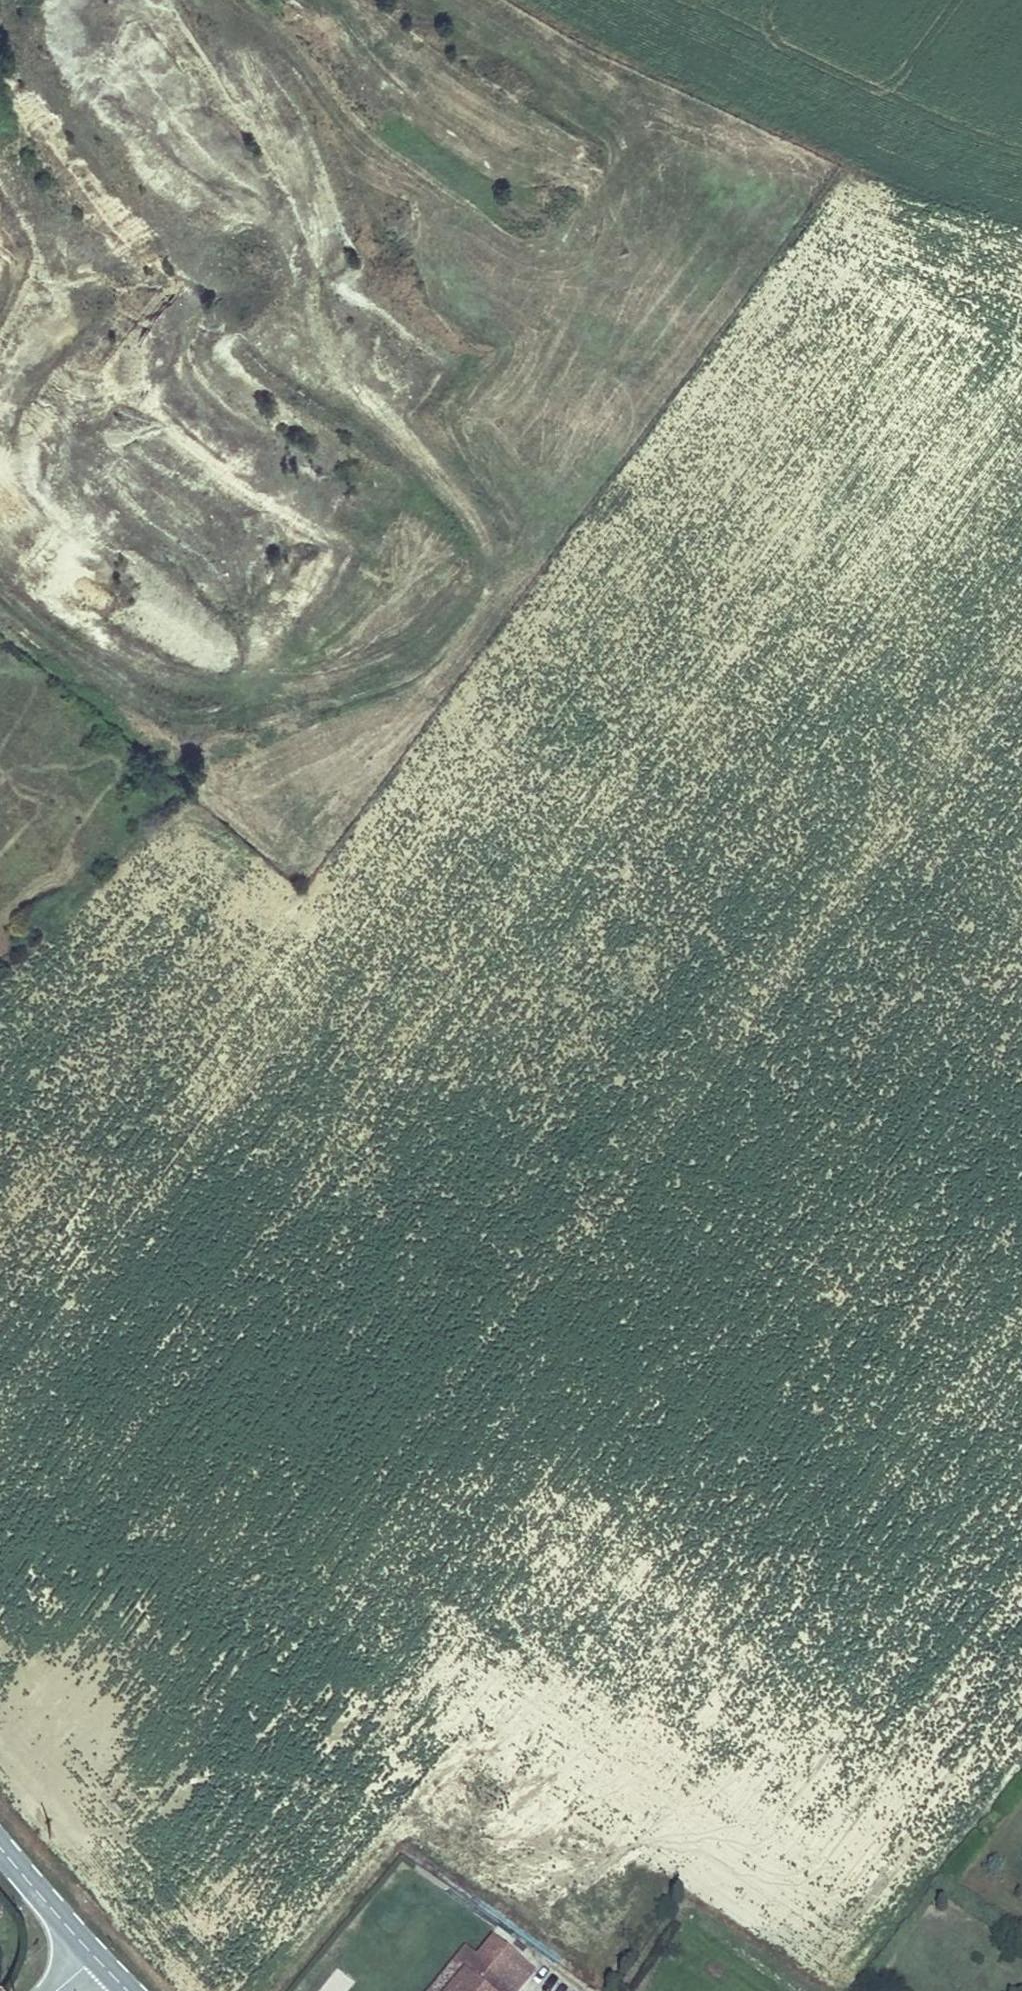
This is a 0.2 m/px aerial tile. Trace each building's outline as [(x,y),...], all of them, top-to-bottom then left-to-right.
[(544,1961),(503,1926),(487,1945),(478,1957),(466,1947),(431,1990),(522,1990),(544,1961)]
